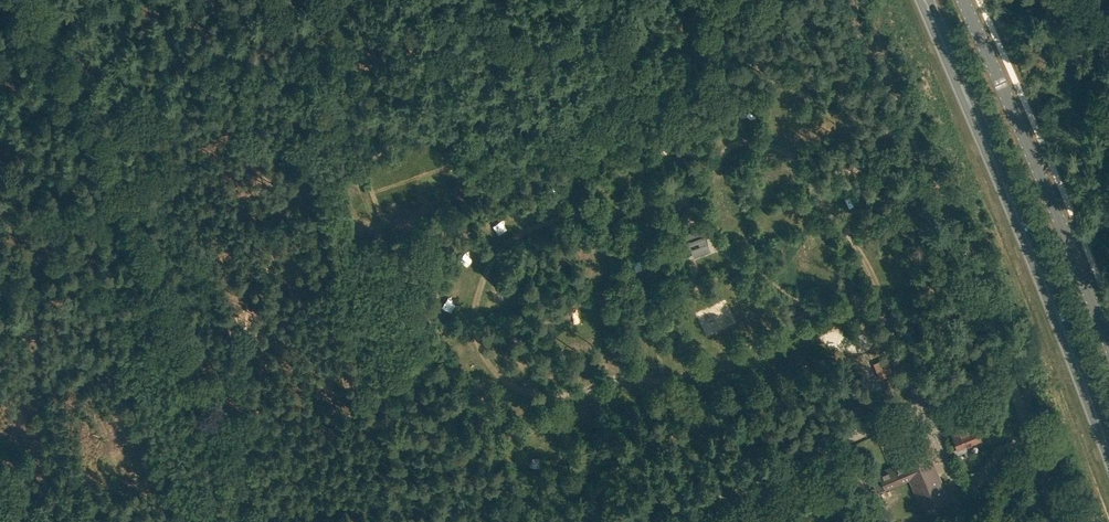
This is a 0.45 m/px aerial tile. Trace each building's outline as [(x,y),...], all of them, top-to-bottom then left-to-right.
[(686,242),(693,256),(710,250),(707,234),(705,235),(704,228),(684,235),(687,242),(686,242)] [(890,365),(888,366),(877,370),(880,378),(891,373),(893,373),(890,365)] [(974,424),(966,427),(965,425),(951,430),(957,448),(980,439),(974,424)] [(936,482),(922,449),(902,457),(903,462),(879,472),(885,488),(910,478),(920,502),(945,493),(940,480),(936,482)]
